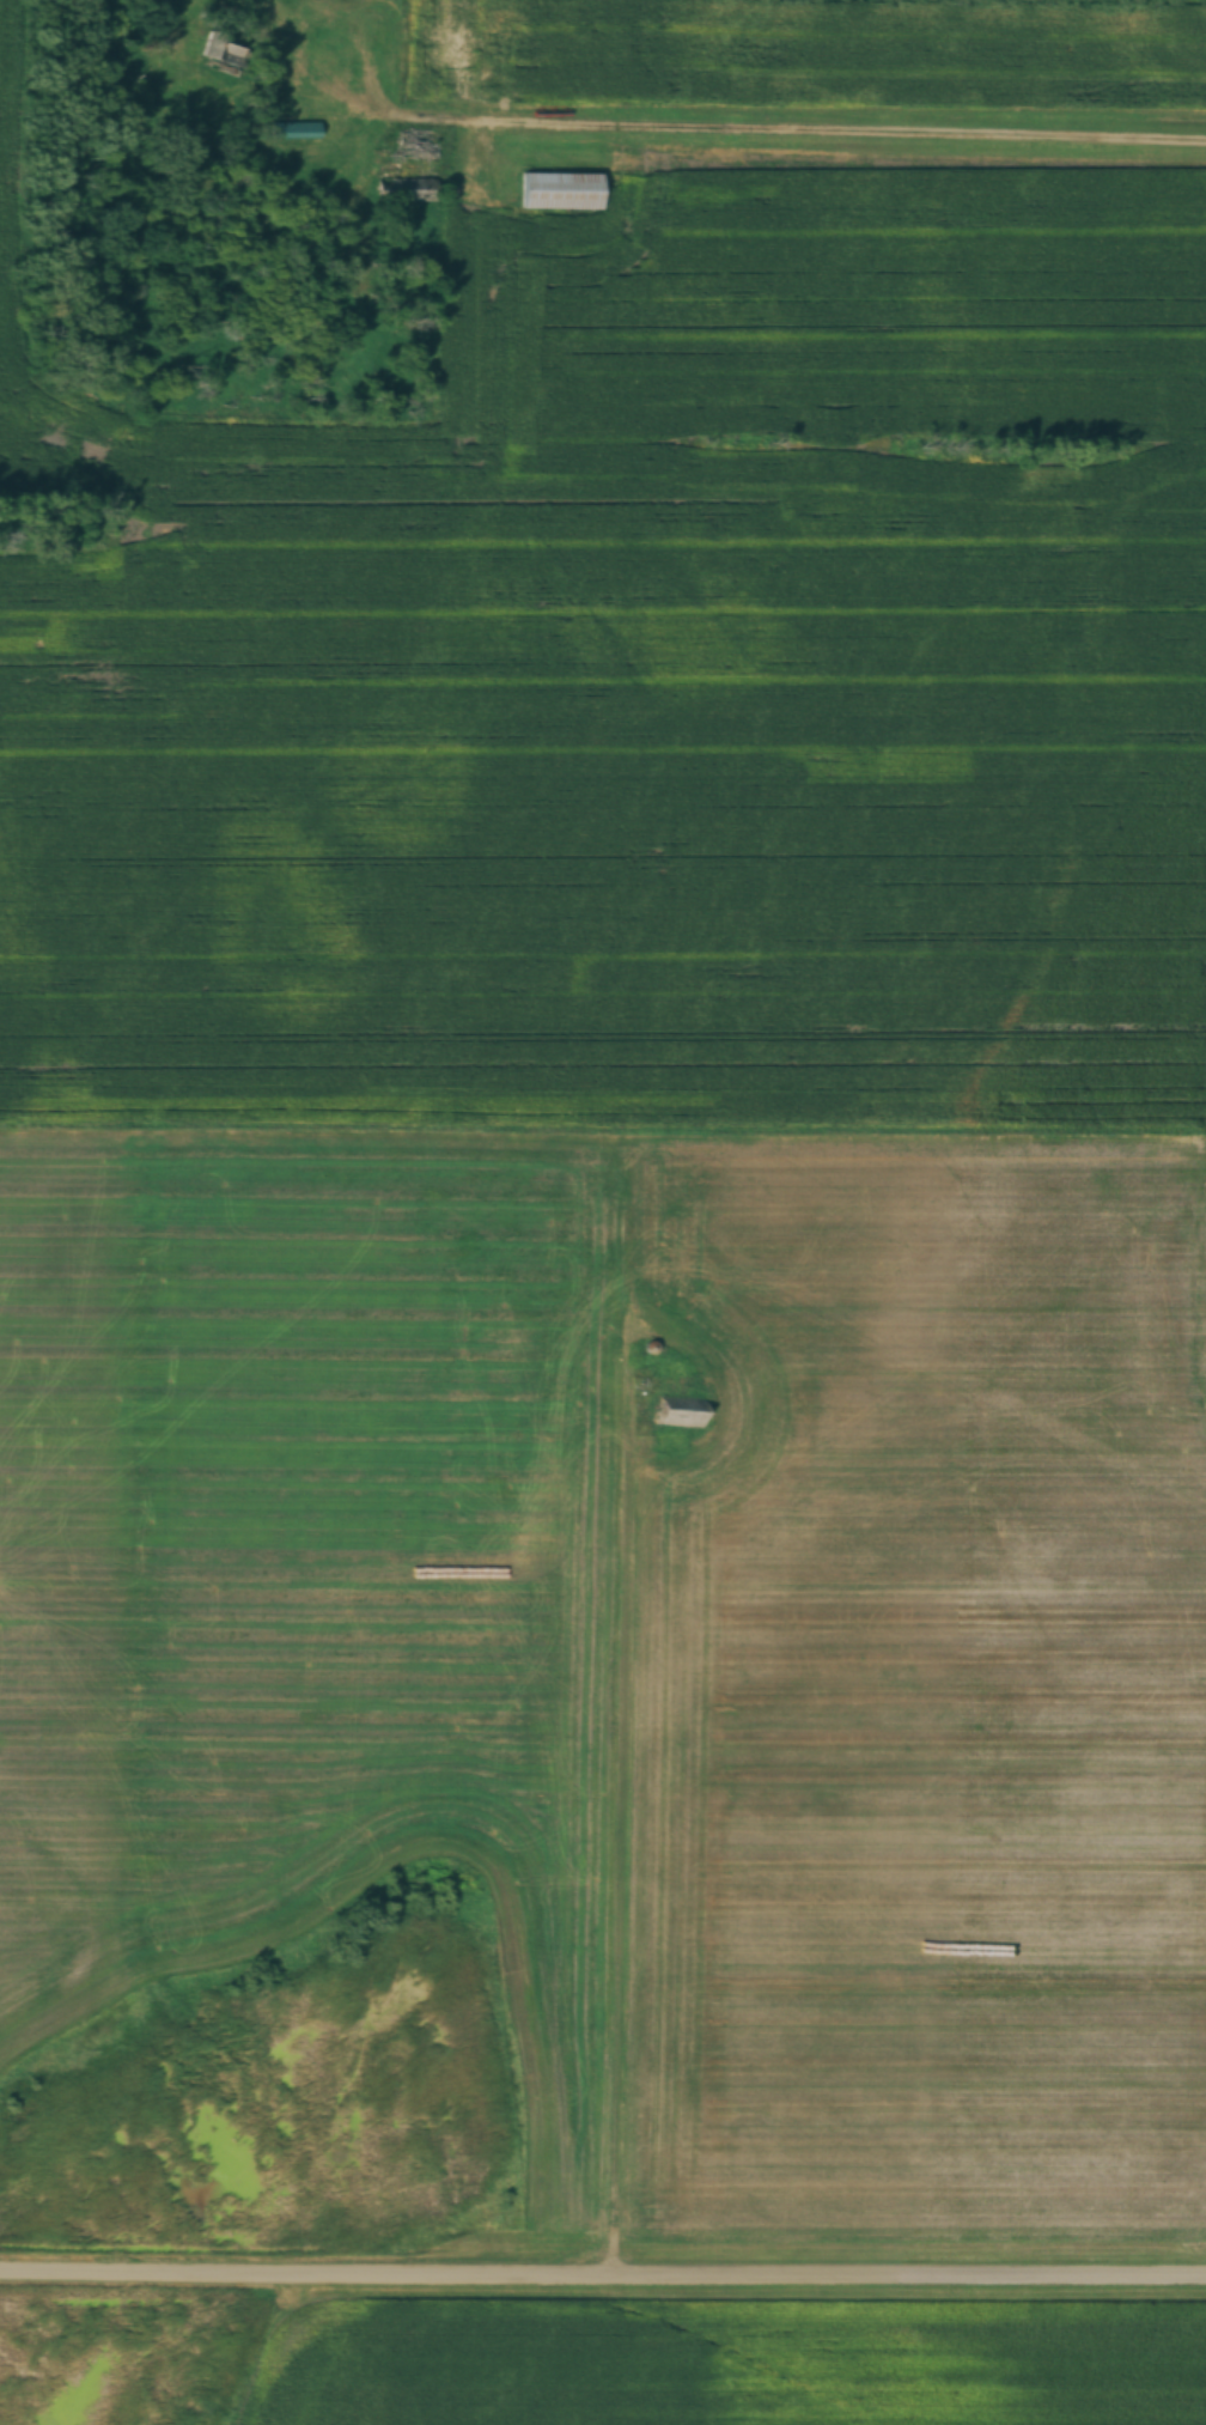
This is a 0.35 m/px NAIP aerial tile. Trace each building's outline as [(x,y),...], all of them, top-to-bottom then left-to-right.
[(241,42),(207,32),(199,57),(234,67),(241,42)] [(270,139),(319,139),(319,123),(270,123),(270,139)] [(601,173),(521,173),(521,210),(601,210),(601,173)] [(378,202),(435,202),(435,179),(378,179),(378,202)] [(651,1426),(695,1427),(696,1399),(652,1398),(651,1426)]
